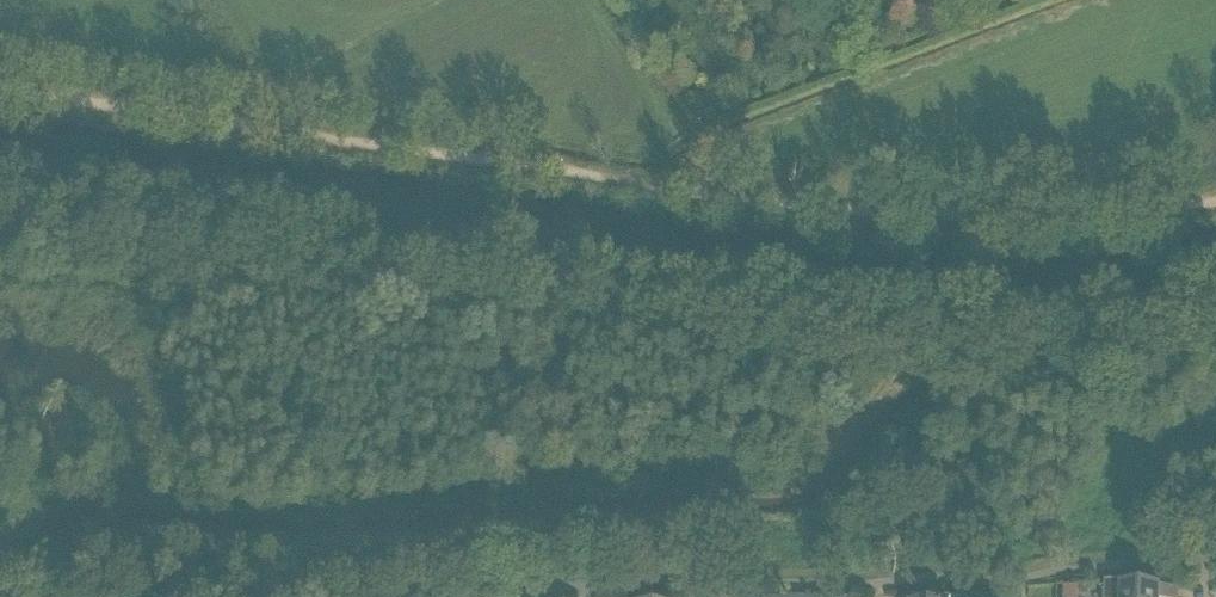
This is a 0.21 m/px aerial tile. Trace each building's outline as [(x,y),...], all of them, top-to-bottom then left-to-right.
[(1105,581),(1105,596),(1178,596),(1178,588),(1141,586),(1141,578),(1105,581)] [(1063,596),(1078,596),(1078,587),(1063,587),(1063,596)]
